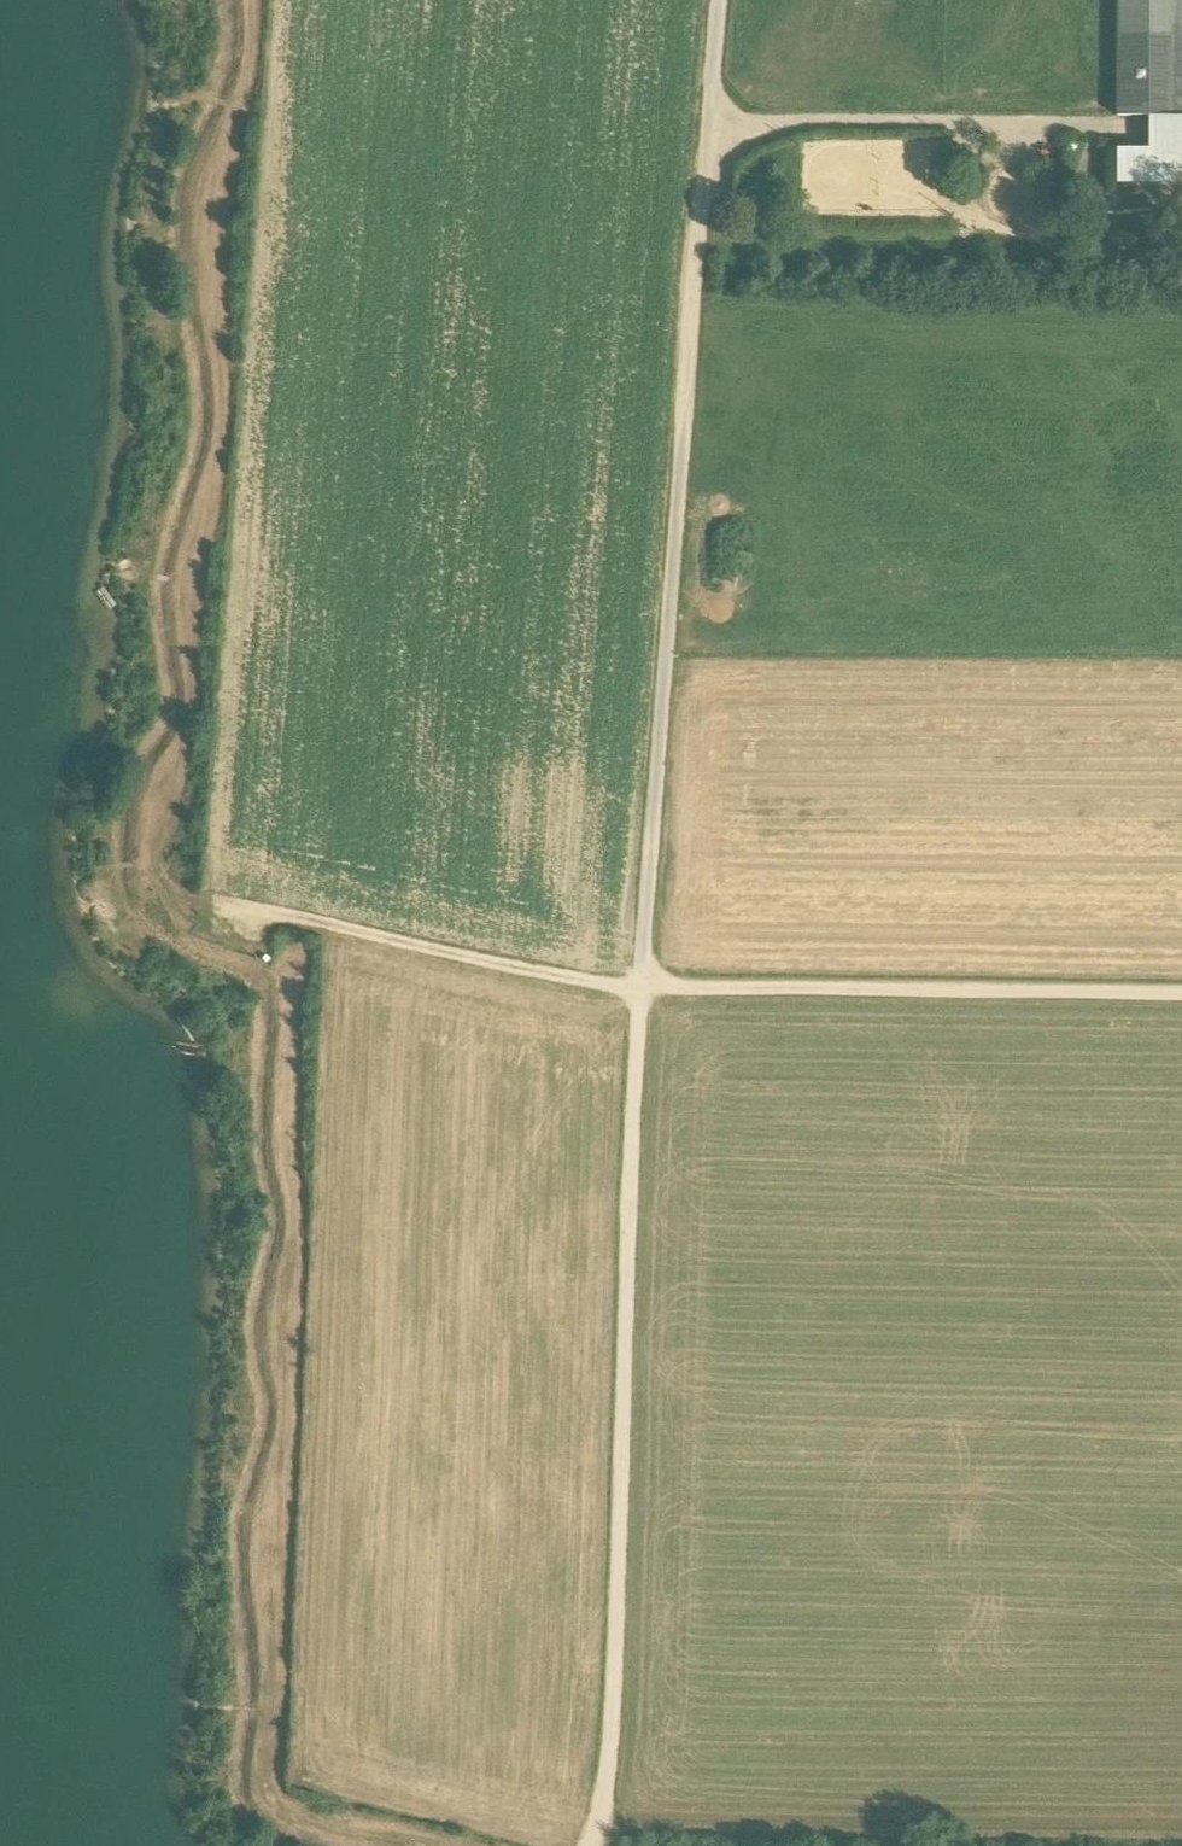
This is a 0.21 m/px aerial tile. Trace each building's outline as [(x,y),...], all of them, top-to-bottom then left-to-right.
[(1117,39),(1181,39),(1181,0),(1117,0),(1117,39)] [(1117,39),(1117,117),(1181,117),(1181,39),(1117,39)] [(1117,151),(1117,178),(1181,178),(1181,151),(1117,151)]
